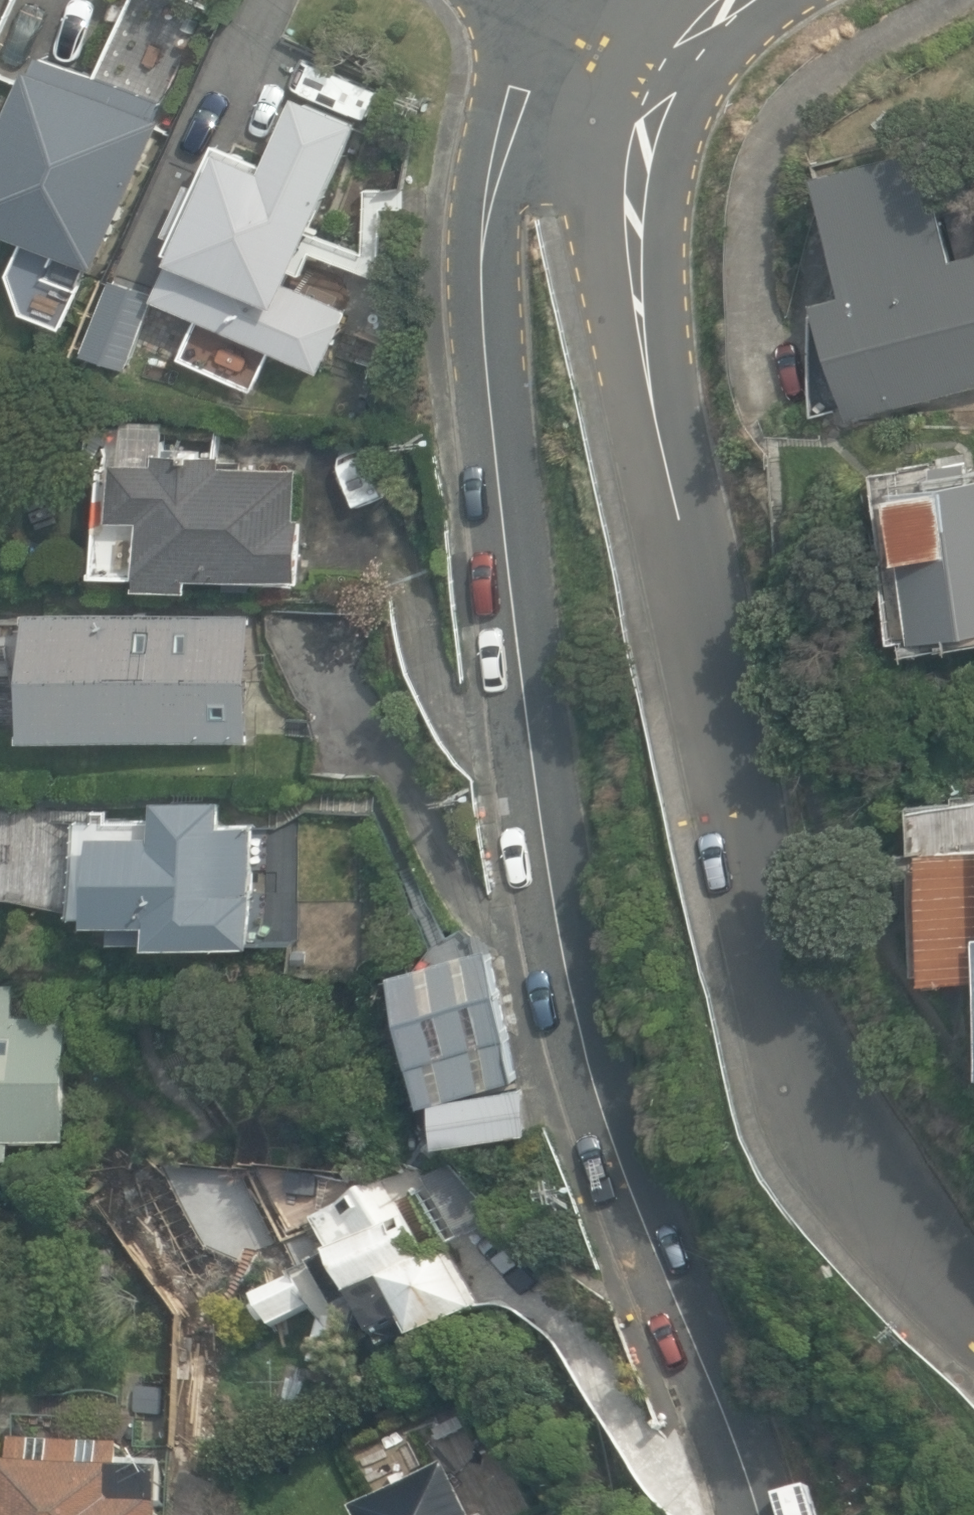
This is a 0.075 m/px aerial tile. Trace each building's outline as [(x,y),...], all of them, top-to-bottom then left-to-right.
[(0,143),(0,223),(32,237),(17,271),(27,309),(63,324),(90,262),(99,266),(168,105),(85,69),(78,85),(34,66),(0,143)] [(161,296),(326,369),(352,308),(317,292),(311,304),(290,294),(366,120),(304,93),(273,165),(228,145),(161,296)] [(821,173),(851,292),(822,300),(824,309),(817,311),(818,414),(848,406),(850,416),(973,385),(973,254),(959,257),(931,146),(821,173)] [(136,357),(159,365),(173,325),(150,317),(157,295),(115,280),(91,349),(133,364),(136,357)] [(301,578),(304,519),(299,519),(302,468),(224,464),(225,458),(162,455),(163,426),(109,424),(101,571),(145,573),(144,585),(193,587),(194,572),(301,578)] [(917,635),(973,627),(973,481),(967,482),(965,462),(939,466),(941,483),(898,488),(917,635)] [(255,740),(256,611),(34,609),(34,618),(0,618),(0,673),(22,672),(32,709),(31,739),(255,740)] [(255,942),(252,825),(222,826),(222,798),(157,800),(157,820),(74,823),(76,911),(96,910),(96,920),(114,920),(114,938),(155,937),(155,945),(255,942)] [(924,848),(927,974),(973,972),(973,847),(924,848)] [(516,1078),(488,948),(406,966),(434,1096),(516,1078)] [(14,1155),(14,1138),(70,1138),(70,1012),(18,1012),(18,981),(0,981),(0,1155),(14,1155)] [(525,1088),(444,1096),(449,1144),(529,1136),(525,1088)] [(420,1171),(461,1242),(499,1221),(500,1219),(421,1131),(414,1138),(434,1161),(420,1171)] [(315,1372),(331,1376),(332,1371),(343,1373),(353,1328),(358,1329),(361,1309),(379,1341),(371,1345),(378,1361),(417,1342),(420,1347),(485,1312),(449,1248),(429,1258),(383,1183),(310,1232),(325,1259),(254,1302),(258,1307),(255,1309),(264,1326),(269,1323),(274,1331),(312,1308),(318,1315),(312,1363),(316,1365),(315,1372)] [(169,1471),(163,1471),(164,1459),(121,1458),(122,1444),(15,1442),(15,1468),(9,1468),(8,1514),(168,1514),(169,1471)] [(446,1460),(354,1508),(358,1514),(474,1514),(446,1460)]
